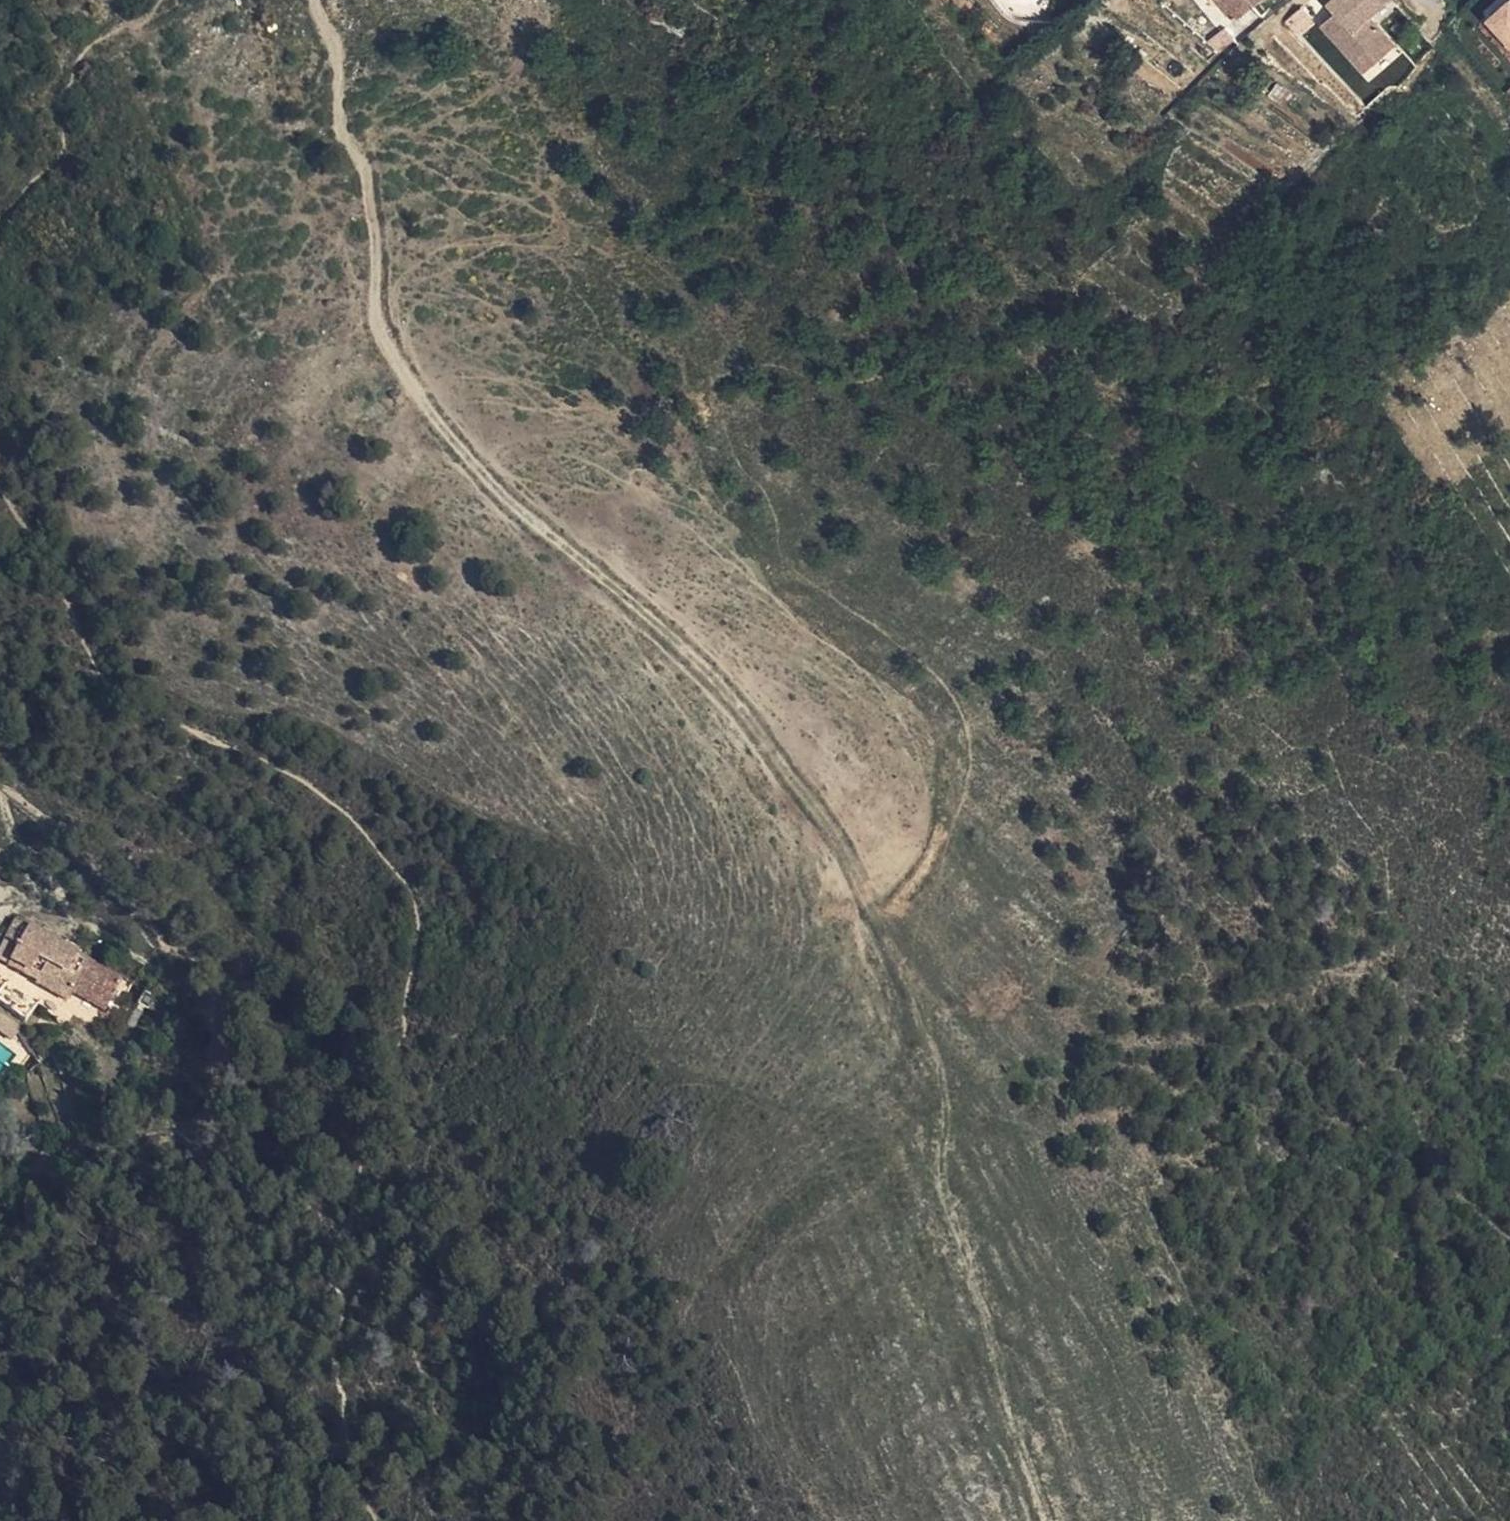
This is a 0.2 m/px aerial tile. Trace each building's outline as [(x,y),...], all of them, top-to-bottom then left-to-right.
[(1240,22),(1267,0),(1222,0),(1240,22)] [(1330,4),(1315,17),(1357,68),(1391,41),(1368,10),(1380,0),(1327,0),(1330,4)] [(1509,52),(1509,0),(1508,0),(1484,18),(1509,52)] [(1,954),(21,963),(26,957),(37,963),(33,969),(63,983),(66,976),(102,991),(118,951),(10,903),(0,922),(14,930),(1,954)] [(1,954),(14,930),(0,922),(0,954),(1,954)] [(26,957),(21,963),(33,969),(37,963),(26,957)] [(0,970),(0,992),(22,1007),(36,987),(1,968),(0,970)] [(10,1025),(18,1015),(9,1007),(0,1002),(0,1018),(10,1025)]
